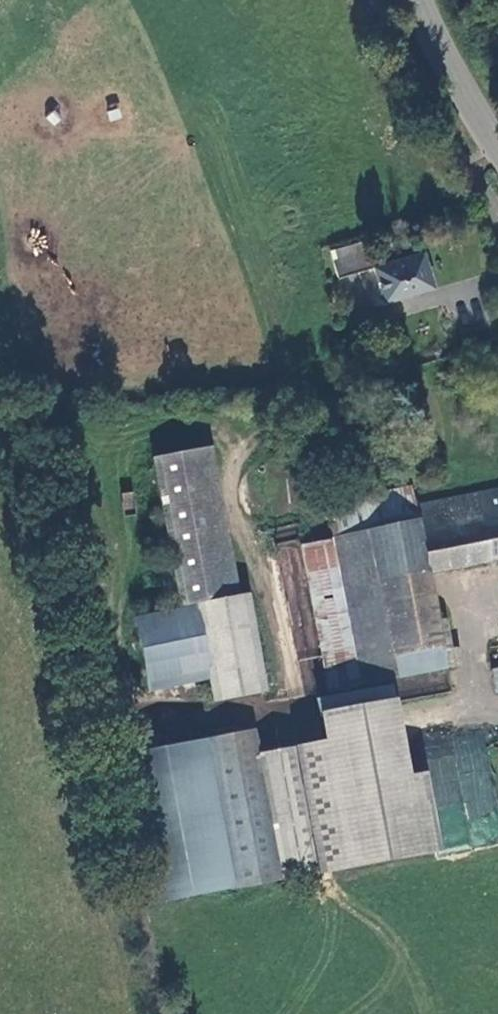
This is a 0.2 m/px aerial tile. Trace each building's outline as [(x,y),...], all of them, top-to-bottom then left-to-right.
[(335,275),(373,265),(366,243),(329,253),(335,275)] [(383,302),(432,288),(422,251),(373,265),(383,302)] [(182,606),(231,597),(203,448),(154,457),(182,606)] [(378,520),(419,511),(415,483),(369,491),(330,497),(335,528),(378,520)] [(493,496),(419,511),(429,575),(489,564),(484,527),(497,525),(497,495),(493,496)] [(429,575),(419,511),(378,520),(335,528),(359,683),(397,678),(394,662),(440,654),(436,624),(429,575)] [(489,564),(497,562),(497,525),(484,527),(489,564)] [(359,683),(335,528),(299,534),(324,690),(359,683)] [(247,598),(135,619),(149,692),(208,681),(212,705),(264,695),(247,598)] [(443,624),(436,624),(440,654),(394,662),(397,678),(455,668),(452,651),(448,653),(443,624)] [(399,696),(422,691),(419,675),(396,680),(399,696)] [(255,731),(118,755),(144,905),(435,854),(422,778),(406,781),(393,704),(319,717),(324,744),(259,756),(255,731)]
